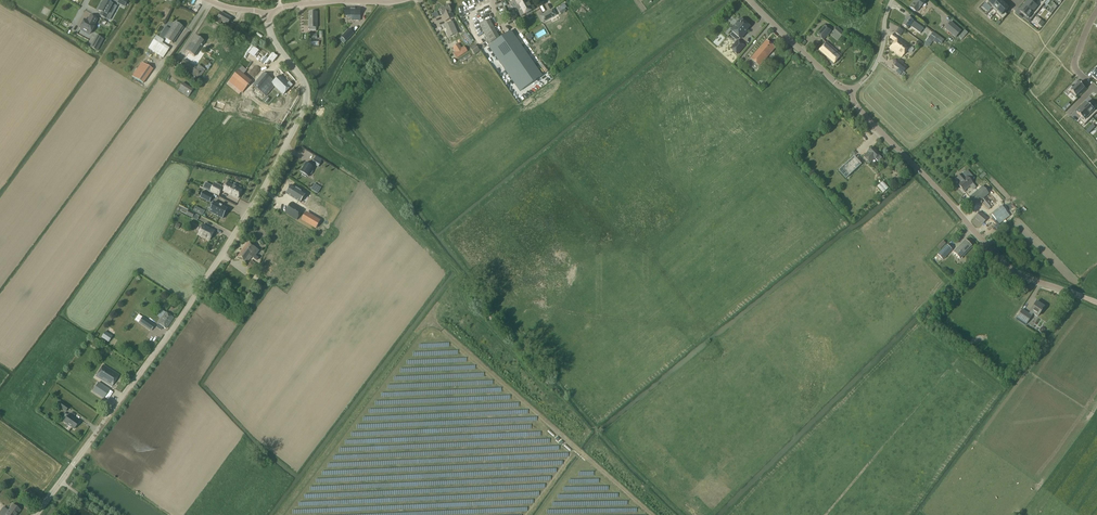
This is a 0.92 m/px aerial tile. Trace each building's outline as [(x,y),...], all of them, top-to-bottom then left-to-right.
[(104,0),(98,10),(102,12),(100,15),(106,19),(108,15),(107,15),(112,4),(104,0)] [(521,16),(535,9),(530,0),(513,0),(521,16)] [(922,0),(915,0),(914,2),(910,7),(917,12),(919,8),(920,9),(925,2),(922,0)] [(987,5),(991,9),(992,9),(993,8),(1001,0),(992,0),(989,3),(987,5)] [(993,8),(997,12),(1005,4),(1001,0),(993,8)] [(1029,0),(1024,6),(1034,13),(1038,8),(1035,5),(1029,0)] [(561,14),(567,10),(563,4),(557,8),(561,14)] [(997,12),(996,13),(1000,17),(1002,15),(1002,16),(1005,13),(1010,8),(1005,4),(997,12)] [(449,5),(440,9),(441,10),(440,10),(440,11),(440,13),(442,14),(442,13),(446,21),(454,17),(449,5)] [(1024,6),(1020,11),(1026,16),(1029,19),(1030,19),(1034,13),(1024,6)] [(346,8),(345,16),(348,16),(348,17),(353,18),(353,20),(360,20),(361,8),(346,8)] [(539,16),(542,22),(552,16),(548,11),(539,16)] [(231,18),(222,13),(218,18),(216,22),(220,24),(222,20),(227,24),(231,18)] [(97,19),(90,16),(88,19),(89,20),(88,22),(84,20),(79,28),(90,34),(95,25),(94,25),(97,19)] [(908,17),(902,25),(908,28),(910,26),(912,27),(920,33),(924,28),(913,21),(908,17)] [(490,19),(480,25),(490,43),(500,38),(490,19)] [(736,28),(732,32),(741,39),(745,34),(744,33),(750,26),(741,19),(734,26),(736,28)] [(159,37),(157,35),(149,48),(163,58),(169,48),(161,43),(163,40),(165,38),(173,43),(183,28),(175,22),(171,28),(166,36),(162,33),(159,37)] [(961,31),(951,22),(945,29),(955,38),(961,31)] [(239,28),(236,25),(231,34),(234,36),(239,28)] [(825,25),(817,34),(821,38),(823,40),(831,31),(825,25)] [(832,32),(833,33),(840,39),(844,33),(837,27),(832,32)] [(342,37),(346,40),(347,41),(354,33),(350,29),(342,37)] [(965,30),(958,36),(962,39),(968,33),(965,30)] [(511,31),(502,37),(489,46),(488,46),(488,47),(488,46),(520,91),(542,76),(511,31)] [(521,38),(525,43),(533,38),(530,32),(521,38)] [(932,32),(924,44),(929,47),(933,41),(941,45),(944,39),(932,32)] [(890,48),(902,56),(906,50),(907,51),(908,50),(910,48),(909,47),(910,46),(894,34),(891,37),(896,41),(890,48)] [(103,39),(97,36),(90,47),(96,51),(103,39)] [(196,36),(186,51),(195,56),(204,42),(196,36)] [(744,46),(738,40),(731,48),(737,54),(744,46)] [(766,41),(751,59),(759,66),(775,48),(766,41)] [(841,55),(826,42),(818,51),(827,59),(828,59),(829,60),(829,61),(833,64),(841,55)] [(471,49),(475,54),(480,50),(476,45),(471,49)] [(465,46),(456,52),(453,53),(457,58),(468,51),(465,46)] [(899,58),(894,65),(903,72),(907,66),(902,63),(904,62),(899,58)] [(179,66),(183,69),(187,71),(190,74),(189,75),(195,78),(196,77),(199,79),(203,73),(204,73),(206,70),(198,65),(196,68),(184,59),(179,66)] [(143,84),(153,69),(141,62),(132,76),(143,84)] [(244,66),(235,79),(256,93),(265,81),(244,66)] [(269,95),(281,103),(285,98),(283,97),(287,91),(286,90),(289,87),(279,80),(269,95)] [(182,83),(178,90),(188,97),(193,90),(182,83)] [(1074,88),(1071,91),(1071,92),(1077,97),(1085,88),(1079,83),(1074,88)] [(1087,102),(1082,107),(1090,116),(1095,111),(1092,108),(1087,102)] [(1082,107),(1077,112),(1082,118),(1085,121),(1086,121),(1090,116),(1082,107)] [(864,156),(870,163),(875,158),(878,161),(881,158),(879,155),(872,148),(868,151),(869,151),(864,156)] [(839,170),(846,178),(861,164),(854,156),(846,164),(839,170)] [(321,162),(315,159),(312,163),(318,167),(321,163),(321,162)] [(314,168),(306,163),(304,167),(303,167),(302,168),(302,169),(301,172),(303,173),(302,174),(306,177),(307,175),(309,177),(311,174),(312,174),(314,170),(313,170),(314,168)] [(957,179),(960,182),(958,184),(964,191),(973,183),(967,176),(965,178),(962,174),(957,179)] [(882,181),(877,186),(883,193),(888,188),(882,181)] [(233,186),(228,183),(224,191),(238,198),(242,190),(237,188),(238,185),(234,183),(233,186)] [(286,193),(301,202),(306,194),(292,185),(286,193)] [(221,190),(213,186),(209,194),(218,198),(222,189),(221,190)] [(983,186),(970,198),(976,205),(982,200),(989,209),(992,206),(985,197),(989,194),(983,186)] [(213,196),(203,191),(200,197),(210,202),(213,196)] [(306,205),(317,212),(321,206),(309,199),(306,205)] [(228,209),(214,202),(209,211),(223,218),(228,209)] [(292,202),(285,212),(297,220),(303,209),(292,202)] [(1007,212),(1002,205),(991,214),(997,220),(1007,212)] [(195,214),(188,210),(186,215),(192,218),(195,214)] [(300,220),(315,228),(320,219),(305,211),(300,220)] [(980,211),(975,217),(983,224),(988,218),(980,211)] [(203,225),(198,235),(210,241),(215,231),(203,225)] [(954,252),(960,259),(972,247),(965,240),(954,252)] [(249,242),(238,256),(247,263),(252,256),(257,260),(259,258),(256,255),(260,250),(249,242)] [(946,244),(937,254),(943,259),(952,250),(946,244)] [(1037,302),(1029,314),(1023,309),(1018,317),(1027,323),(1034,313),(1038,316),(1044,307),(1037,302)] [(166,313),(158,323),(166,329),(173,318),(166,313)] [(155,325),(143,317),(139,323),(151,331),(155,325)] [(100,337),(108,342),(112,335),(104,331),(100,337)] [(96,376),(112,386),(119,375),(103,365),(96,376)] [(110,390),(99,382),(96,387),(99,389),(97,393),(104,398),(110,390)] [(79,393),(72,404),(91,416),(98,405),(79,393)] [(69,415),(64,422),(74,429),(79,422),(69,415)] [(21,510),(13,504),(8,510),(5,508),(3,507),(1,510),(1,512),(0,514),(17,514),(21,510)]
